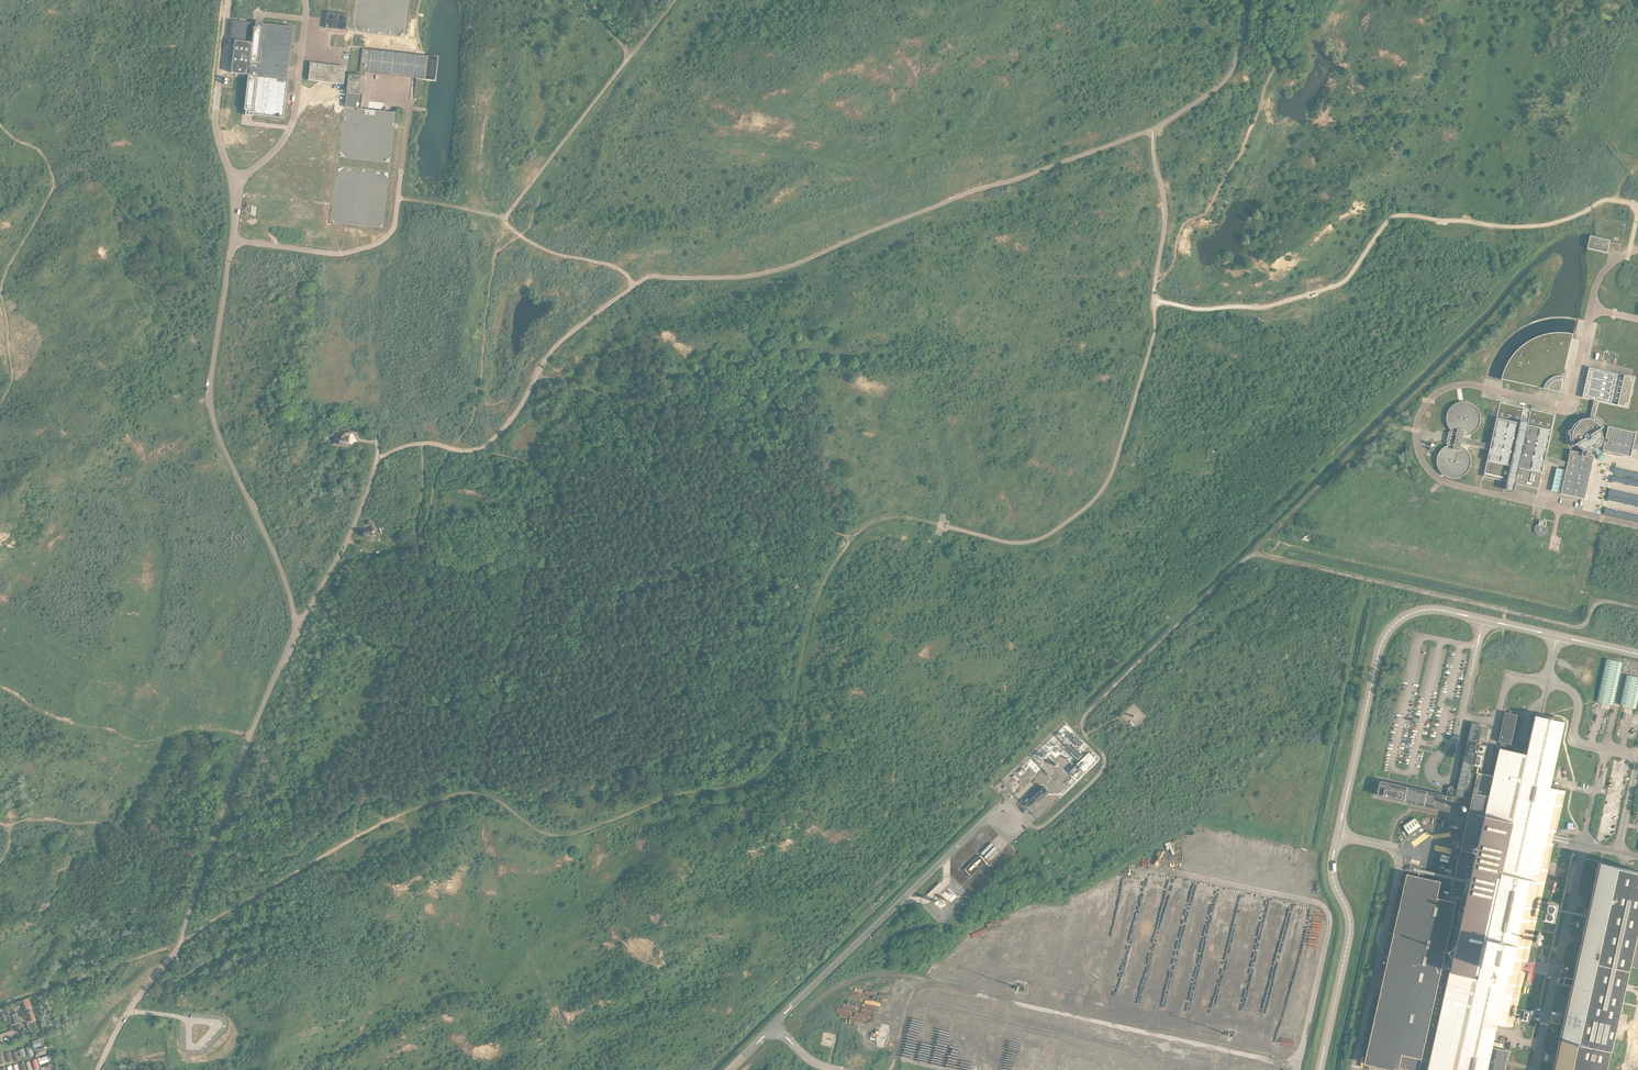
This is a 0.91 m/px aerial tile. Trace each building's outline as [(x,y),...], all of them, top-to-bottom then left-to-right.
[(348,14),(327,11),(326,18),(325,28),(346,30),(347,21),(348,14)] [(231,20),(229,40),(234,41),(231,73),(248,74),(244,109),(246,109),(245,115),(252,116),(252,114),(284,118),(286,100),(285,100),(286,96),(288,78),(287,78),(288,67),(289,67),(294,27),(262,24),(262,22),(255,21),(255,27),(252,26),(253,22),(231,20)] [(435,80),(437,56),(362,48),(359,71),(435,80)] [(310,62),(308,80),(322,81),(343,83),(343,86),(347,86),(344,109),(345,109),(365,111),(365,114),(373,115),(374,113),(394,115),(395,107),(393,107),(393,111),(361,108),(364,74),(348,73),(345,73),(345,68),(345,66),(310,62)] [(368,107),(383,109),(384,101),(369,99),(368,107)] [(1607,253),(1610,240),(1589,235),(1587,248),(1607,253)] [(1563,376),(1573,334),(1570,333),(1568,333),(1566,332),(1564,332),(1562,332),(1559,332),(1557,332),(1555,332),(1553,332),(1550,333),(1548,333),(1546,334),(1544,334),(1542,335),(1540,335),(1537,336),(1535,337),(1533,338),(1531,339),(1529,340),(1527,341),(1526,342),(1524,344),(1522,345),(1520,347),(1519,348),(1517,350),(1515,351),(1514,353),(1513,355),(1511,356),(1510,358),(1509,360),(1508,362),(1507,364),(1506,366),(1505,368),(1504,370),(1503,372),(1502,375),(1502,377),(1501,379),(1543,388),(1544,387),(1544,386),(1544,385),(1545,384),(1545,383),(1546,382),(1547,381),(1547,380),(1548,379),(1549,379),(1550,378),(1551,377),(1552,377),(1553,376),(1554,376),(1555,376),(1556,375),(1558,375),(1559,375),(1560,375),(1561,375),(1562,375),(1563,376)] [(1437,461),(1437,465),(1439,469),(1441,472),(1444,475),(1448,477),(1452,478),(1455,478),(1459,477),(1462,476),(1465,473),(1468,471),(1469,467),(1470,464),(1471,460),(1470,456),(1469,453),(1467,450),(1464,447),(1461,445),(1461,443),(1468,444),(1488,448),(1489,449),(1483,476),(1503,481),(1502,484),(1503,485),(1504,486),(1505,486),(1505,489),(1513,491),(1514,488),(1515,488),(1516,488),(1517,488),(1518,487),(1518,484),(1538,488),(1544,461),(1545,461),(1566,466),(1560,493),(1572,496),(1576,497),(1576,500),(1579,501),(1577,507),(1594,511),(1595,511),(1600,512),(1602,503),(1597,502),(1596,501),(1584,499),(1594,455),(1586,454),(1587,452),(1589,451),(1592,450),(1594,449),(1595,450),(1597,449),(1597,447),(1598,446),(1599,445),(1603,448),(1602,450),(1606,451),(1611,454),(1616,455),(1621,456),(1626,455),(1630,456),(1632,448),(1637,450),(1637,445),(1633,444),(1636,432),(1608,426),(1605,438),(1602,437),(1602,434),(1601,431),(1600,429),(1603,427),(1601,423),(1598,421),(1594,419),(1594,417),(1598,402),(1598,400),(1624,406),(1624,403),(1626,403),(1627,404),(1627,403),(1629,395),(1631,389),(1632,381),(1633,380),(1632,380),(1631,380),(1630,380),(1630,377),(1630,376),(1605,371),(1600,370),(1588,367),(1582,397),(1594,399),(1593,401),(1590,416),(1589,422),(1585,422),(1582,423),(1579,425),(1576,428),(1574,427),(1574,428),(1573,429),(1572,430),(1568,430),(1567,434),(1572,435),(1571,436),(1572,438),(1572,439),(1574,439),(1574,440),(1575,442),(1575,444),(1574,445),(1576,444),(1579,447),(1583,449),(1582,453),(1570,450),(1567,462),(1545,457),(1550,435),(1555,414),(1531,409),(1527,424),(1520,423),(1524,407),(1500,402),(1496,417),(1490,445),(1489,444),(1467,439),(1462,438),(1463,435),(1467,435),(1470,434),(1474,432),(1476,429),(1478,426),(1479,423),(1480,419),(1480,415),(1479,412),(1477,408),(1474,405),(1471,403),(1467,402),(1463,401),(1459,402),(1456,403),(1453,405),(1450,407),(1448,411),(1447,414),(1446,418),(1446,422),(1448,426),(1450,429),(1453,432),(1449,431),(1448,435),(1447,439),(1446,443),(1450,444),(1446,446),(1443,448),(1440,450),(1438,454),(1437,457),(1437,461)] [(1560,392),(1563,376),(1562,375),(1561,375),(1560,375),(1559,375),(1558,375),(1556,375),(1555,376),(1554,376),(1553,376),(1552,377),(1551,377),(1550,378),(1549,379),(1548,379),(1547,380),(1547,381),(1546,382),(1545,383),(1545,384),(1544,385),(1544,386),(1544,387),(1543,388),(1560,392)] [(340,432),(338,445),(347,446),(349,437),(345,436),(345,433),(344,433),(345,432),(349,432),(350,428),(345,427),(344,430),(341,430),(340,433),(340,432)] [(1614,467),(1613,474),(1612,479),(1615,479),(1615,478),(1618,479),(1617,482),(1637,486),(1637,472),(1614,467)] [(1607,500),(1637,506),(1637,495),(1609,489),(1607,500)] [(1605,508),(1604,513),(1637,520),(1637,515),(1605,508)] [(363,537),(370,540),(375,529),(376,526),(373,525),(374,522),(369,520),(367,524),(372,526),(371,527),(369,530),(366,529),(363,537)] [(1545,525),(1546,521),(1539,520),(1538,523),(1536,524),(1535,526),(1534,529),(1534,531),(1535,533),(1537,535),(1540,535),(1542,535),(1544,534),(1546,533),(1547,531),(1547,529),(1547,526),(1545,525)] [(1612,705),(1622,662),(1605,658),(1596,701),(1611,705),(1612,705)] [(1484,668),(1480,687),(1492,690),(1497,671),(1484,668)] [(1626,674),(1619,704),(1620,704),(1635,708),(1637,695),(1637,677),(1626,674)] [(1500,745),(1500,748),(1509,750),(1510,744),(1516,745),(1523,716),(1505,712),(1498,741),(1501,742),(1500,745)] [(1482,774),(1477,773),(1473,791),(1473,793),(1468,812),(1465,828),(1464,831),(1461,845),(1460,849),(1476,853),(1475,853),(1460,850),(1459,856),(1456,866),(1452,884),(1452,886),(1452,888),(1449,900),(1440,898),(1436,897),(1439,883),(1440,881),(1440,880),(1436,879),(1436,880),(1421,877),(1406,873),(1377,1004),(1364,1063),(1395,1069),(1398,1069),(1398,1067),(1413,1069),(1504,1069),(1509,1051),(1491,1047),(1496,1023),(1513,1027),(1525,973),(1525,972),(1522,972),(1524,960),(1527,961),(1528,961),(1529,955),(1535,929),(1540,906),(1554,844),(1553,844),(1554,844),(1550,843),(1551,841),(1552,834),(1553,832),(1556,833),(1564,798),(1566,791),(1549,787),(1550,785),(1551,786),(1552,780),(1551,780),(1564,722),(1543,717),(1536,716),(1535,715),(1526,754),(1523,753),(1516,751),(1509,750),(1500,748),(1500,745),(1497,745),(1493,767),(1495,767),(1493,776),(1488,776),(1482,774)] [(1457,787),(1455,795),(1463,797),(1465,792),(1470,793),(1470,792),(1473,793),(1473,791),(1471,790),(1465,789),(1465,788),(1469,772),(1474,749),(1478,732),(1480,724),(1479,724),(1472,722),(1471,722),(1471,723),(1457,787)] [(1479,738),(1487,740),(1490,729),(1481,727),(1479,738)] [(1071,743),(1067,747),(1079,759),(1083,755),(1071,743)] [(1083,770),(1087,766),(1091,763),(1095,759),(1088,753),(1077,764),(1083,770)] [(1052,772),(1037,756),(1034,760),(1049,775),(1052,772)] [(1474,773),(1469,772),(1465,788),(1471,789),(1474,773)] [(1012,776),(1020,784),(1023,781),(1016,773),(1012,776)] [(1465,792),(1463,797),(1455,795),(1457,787),(1453,786),(1452,787),(1451,785),(1447,788),(1448,789),(1447,790),(1446,795),(1442,794),(1434,793),(1434,792),(1434,793),(1427,791),(1426,791),(1419,789),(1418,789),(1411,787),(1403,786),(1404,786),(1403,785),(1403,786),(1396,784),(1395,784),(1388,782),(1380,781),(1380,780),(1379,781),(1380,781),(1377,794),(1376,794),(1376,795),(1384,797),(1384,796),(1385,797),(1387,797),(1394,799),(1402,800),(1402,801),(1402,800),(1409,802),(1410,802),(1417,804),(1418,804),(1425,806),(1433,807),(1433,808),(1433,807),(1440,809),(1441,809),(1448,811),(1449,811),(1449,810),(1450,805),(1451,805),(1454,803),(1454,800),(1457,798),(1463,800),(1465,798),(1466,794),(1469,795),(1470,793),(1465,792)] [(1031,794),(1033,796),(1043,787),(1041,785),(1035,790),(1031,794)] [(1037,800),(1039,802),(1050,791),(1044,786),(1026,804),(1030,807),(1037,800)] [(1465,817),(1457,815),(1454,825),(1462,827),(1465,817)] [(1403,826),(1410,836),(1422,828),(1414,817),(1403,826)] [(1162,863),(1158,856),(1139,867),(1143,874),(1162,863)] [(1605,1067),(1628,964),(1637,967),(1637,871),(1599,863),(1581,942),(1573,978),(1565,977),(1563,984),(1571,986),(1570,992),(1555,1057),(1552,1069),(1604,1069),(1605,1067)] [(1443,882),(1440,881),(1439,883),(1436,897),(1440,898),(1449,900),(1452,888),(1452,886),(1452,884),(1451,884),(1443,882)] [(20,1001),(28,1021),(30,1020),(31,1020),(32,1021),(33,1021),(34,1020),(34,1019),(34,1018),(31,1010),(28,1011),(27,1008),(31,1006),(28,998),(20,1001)] [(104,1020),(121,1009),(114,998),(97,1008),(104,1020)] [(18,1017),(16,1013),(9,1016),(12,1024),(17,1022),(16,1018),(18,1017)] [(88,1026),(93,1021),(89,1017),(84,1021),(88,1026)] [(1628,1064),(1637,1066),(1637,1038),(1634,1037),(1628,1064)] [(32,1040),(34,1047),(41,1045),(39,1038),(32,1040)] [(40,1064),(49,1060),(47,1054),(38,1058),(40,1064)]
